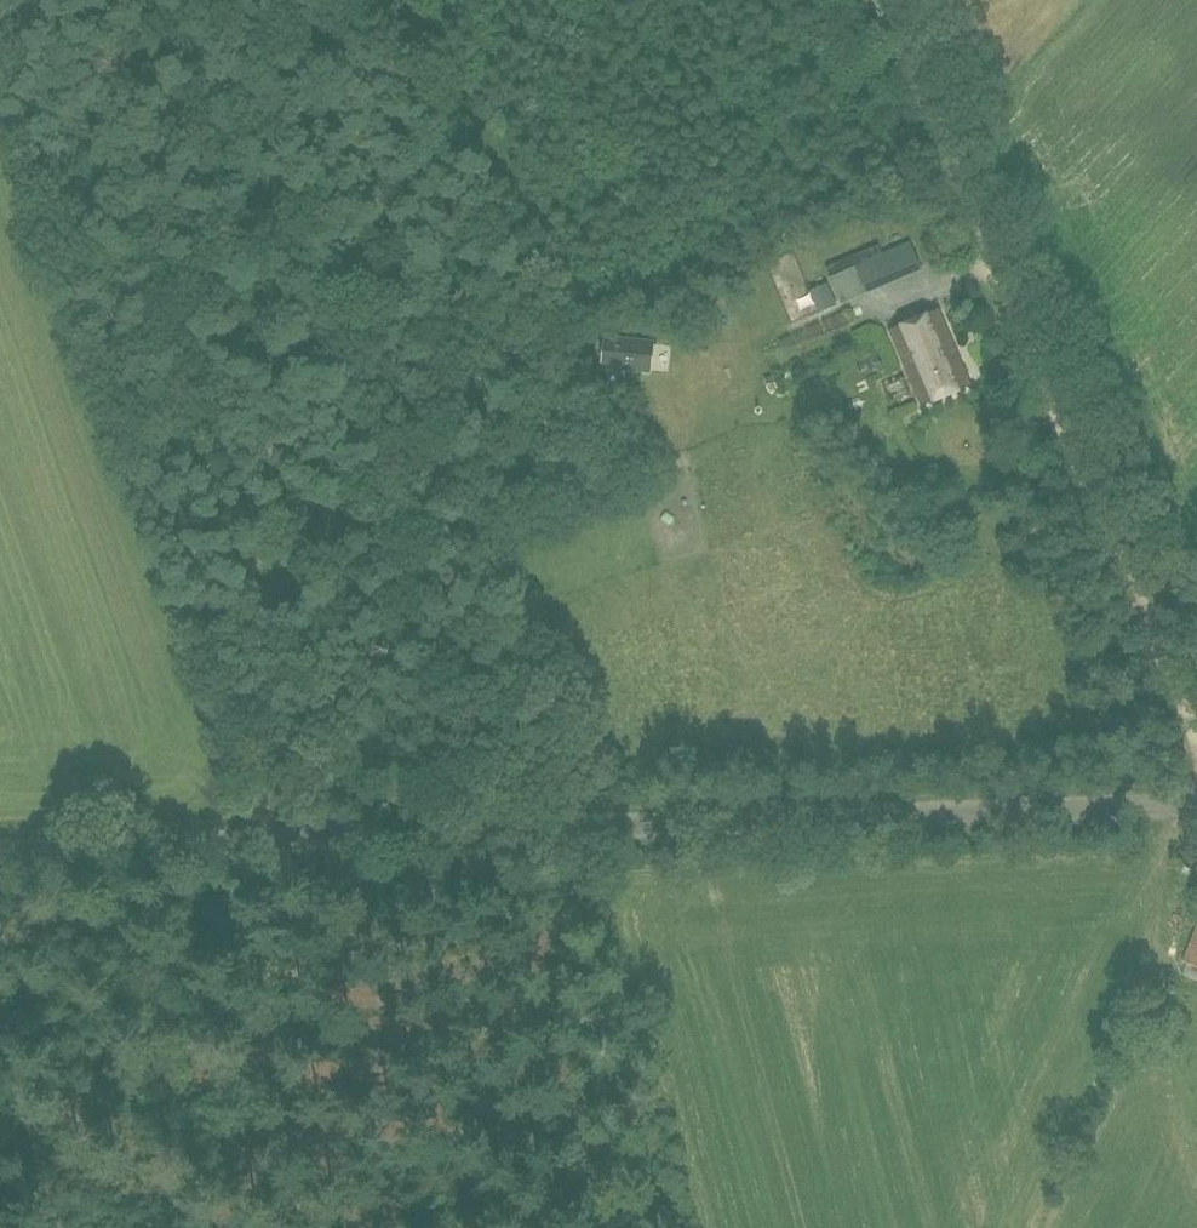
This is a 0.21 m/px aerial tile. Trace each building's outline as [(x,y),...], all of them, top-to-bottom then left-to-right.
[(920,266),(911,244),(883,256),(878,245),(826,267),(831,278),(840,301),(920,266)] [(919,405),(969,385),(938,309),(888,329),(919,405)] [(651,373),(654,339),(603,334),(600,369),(651,373)] [(1194,944),(1187,962),(1196,966),(1196,945),(1195,944),(1194,944)]
